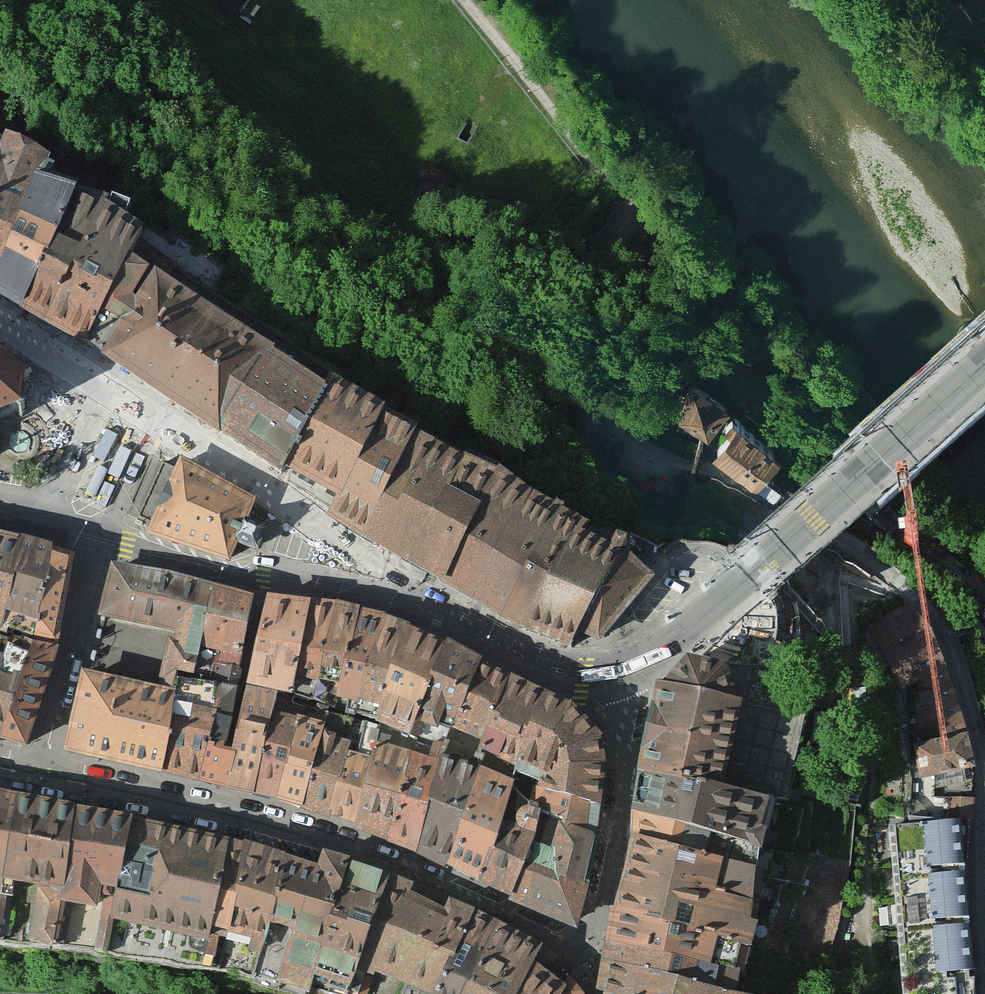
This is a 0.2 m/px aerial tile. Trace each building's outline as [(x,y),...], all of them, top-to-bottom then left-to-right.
[(237,18),(249,0),(208,0),(237,18)] [(975,21),(960,3),(941,18),(956,36),(975,21)] [(17,302),(69,176),(33,158),(18,196),(0,243),(0,293),(17,302)] [(28,308),(40,315),(97,190),(69,176),(17,302),(28,308)] [(18,196),(0,189),(0,243),(18,196)] [(61,326),(80,336),(137,233),(128,228),(137,213),(97,190),(40,315),(61,326)] [(279,471),(282,464),(325,373),(168,273),(176,259),(137,233),(80,336),(161,391),(279,471)] [(3,415),(28,418),(61,408),(66,372),(36,348),(0,344),(0,449),(3,415)] [(308,478),(335,492),(380,396),(328,366),(325,373),(282,464),(308,478)] [(735,411),(691,380),(664,418),(709,449),(735,411)] [(327,510),(362,530),(415,417),(380,396),(335,492),(327,510)] [(362,530),(442,576),(496,460),(415,417),(362,530)] [(779,453),(737,422),(715,453),(757,483),(779,453)] [(148,521),(144,529),(227,556),(235,538),(256,547),(267,523),(245,512),(252,496),(216,474),(178,454),(173,465),(163,460),(138,517),(148,521)] [(442,576),(518,637),(580,514),(560,492),(558,498),(496,460),(442,576)] [(598,651),(656,573),(620,549),(628,533),(580,514),(518,637),(567,656),(572,640),(598,651)] [(16,531),(0,528),(0,606),(16,531)] [(16,531),(0,606),(0,626),(3,626),(5,620),(28,628),(48,542),(33,537),(16,531)] [(60,545),(48,542),(28,628),(26,634),(55,641),(73,550),(60,545)] [(209,583),(168,571),(116,564),(110,589),(103,618),(166,632),(196,638),(209,583)] [(249,593),(209,583),(196,638),(189,674),(216,677),(218,663),(236,667),(249,593)] [(298,696),(325,598),(266,591),(244,680),(275,687),(298,696)] [(355,603),(325,598),(298,696),(325,706),(355,603)] [(928,680),(948,670),(914,602),(874,625),(905,692),(928,680)] [(378,609),(355,603),(325,706),(354,716),(378,609)] [(400,619),(378,609),(354,716),(371,722),(400,619)] [(411,732),(441,638),(400,619),(371,722),(381,725),(411,732)] [(24,641),(0,634),(3,626),(0,626),(0,724),(24,641)] [(724,797),(771,807),(784,810),(789,788),(805,719),(782,711),(796,642),(777,638),(750,631),(746,649),(726,645),(719,670),(724,671),(740,715),(724,797)] [(155,683),(88,666),(67,748),(157,766),(174,678),(175,671),(189,674),(196,638),(166,632),(155,683)] [(22,742),(55,641),(26,634),(24,641),(0,724),(0,737),(22,742)] [(451,722),(479,658),(441,638),(411,732),(444,741),(451,722)] [(480,735),(508,671),(479,658),(451,722),(480,735)] [(216,677),(215,684),(195,777),(223,784),(231,743),(220,742),(236,667),(218,663),(216,677)] [(639,777),(724,797),(740,715),(724,671),(719,670),(688,663),(663,677),(639,777)] [(968,732),(948,670),(928,680),(931,687),(916,694),(921,741),(968,732)] [(517,764),(541,687),(508,671),(480,735),(474,748),(483,750),(517,764)] [(174,678),(157,766),(174,770),(193,681),(174,678)] [(275,687),(244,680),(231,743),(223,784),(252,790),(275,687)] [(193,681),(174,770),(195,777),(215,684),(193,681)] [(275,687),(252,790),(274,794),(298,696),(275,687)] [(575,703),(541,687),(517,764),(514,776),(532,782),(541,786),(544,778),(598,795),(604,762),(597,729),(575,703)] [(298,696),(274,794),(300,802),(325,706),(298,696)] [(325,706),(300,802),(326,811),(354,716),(325,706)] [(354,716),(326,811),(353,821),(381,725),(371,722),(354,716)] [(351,827),(383,836),(411,732),(381,725),(353,821),(351,827)] [(383,836),(415,849),(444,741),(411,732),(383,836)] [(925,796),(974,798),(976,763),(968,732),(921,741),(925,775),(925,796)] [(415,849),(445,861),(480,762),(483,750),(474,748),(444,741),(415,849)] [(445,861),(475,876),(501,816),(514,776),(480,762),(445,861)] [(724,797),(639,777),(632,806),(763,839),(771,807),(724,797)] [(594,830),(598,795),(544,778),(541,786),(536,808),(594,830)] [(475,876),(508,892),(534,835),(536,808),(541,786),(532,782),(525,801),(517,805),(515,812),(516,821),(501,816),(475,876)] [(19,790),(0,786),(0,885),(19,790)] [(68,801),(19,790),(0,885),(0,935),(1,935),(11,878),(32,881),(21,934),(38,934),(68,801)] [(891,823),(905,993),(972,993),(972,969),(967,858),(974,798),(925,796),(910,795),(908,821),(891,823)] [(109,907),(127,814),(68,801),(38,934),(54,933),(64,893),(90,897),(95,874),(107,876),(95,942),(101,943),(109,907)] [(763,839),(632,806),(632,831),(759,862),(763,839)] [(576,921),(594,830),(536,808),(534,835),(508,892),(576,921)] [(201,929),(222,835),(127,814),(109,907),(201,929)] [(629,849),(614,902),(748,936),(759,862),(632,831),(629,849)] [(222,923),(240,840),(222,835),(201,929),(194,957),(207,959),(216,920),(222,923)] [(257,944),(284,854),(240,840),(222,923),(246,930),(243,940),(257,944)] [(346,862),(348,857),(318,848),(316,854),(313,862),(284,854),(257,944),(250,966),(303,980),(307,968),(346,862)] [(384,876),(386,871),(348,857),(346,862),(307,968),(339,981),(384,876)] [(466,905),(446,895),(444,899),(442,903),(408,889),(409,885),(411,880),(386,871),(384,876),(339,981),(359,989),(370,960),(403,973),(394,993),(426,993),(464,909),(466,905)] [(614,902),(605,937),(740,966),(748,936),(614,902)] [(492,920),(466,905),(464,909),(426,993),(456,993),(490,923),(492,920)] [(535,952),(537,947),(540,943),(492,920),(490,923),(456,993),(511,993),(535,952)] [(605,937),(602,955),(735,990),(740,966),(605,937)] [(567,974),(535,952),(511,993),(555,993),(567,974)] [(602,955),(598,977),(608,993),(752,993),(735,990),(602,955)] [(571,968),(569,971),(567,974),(555,993),(586,993),(571,968)]
